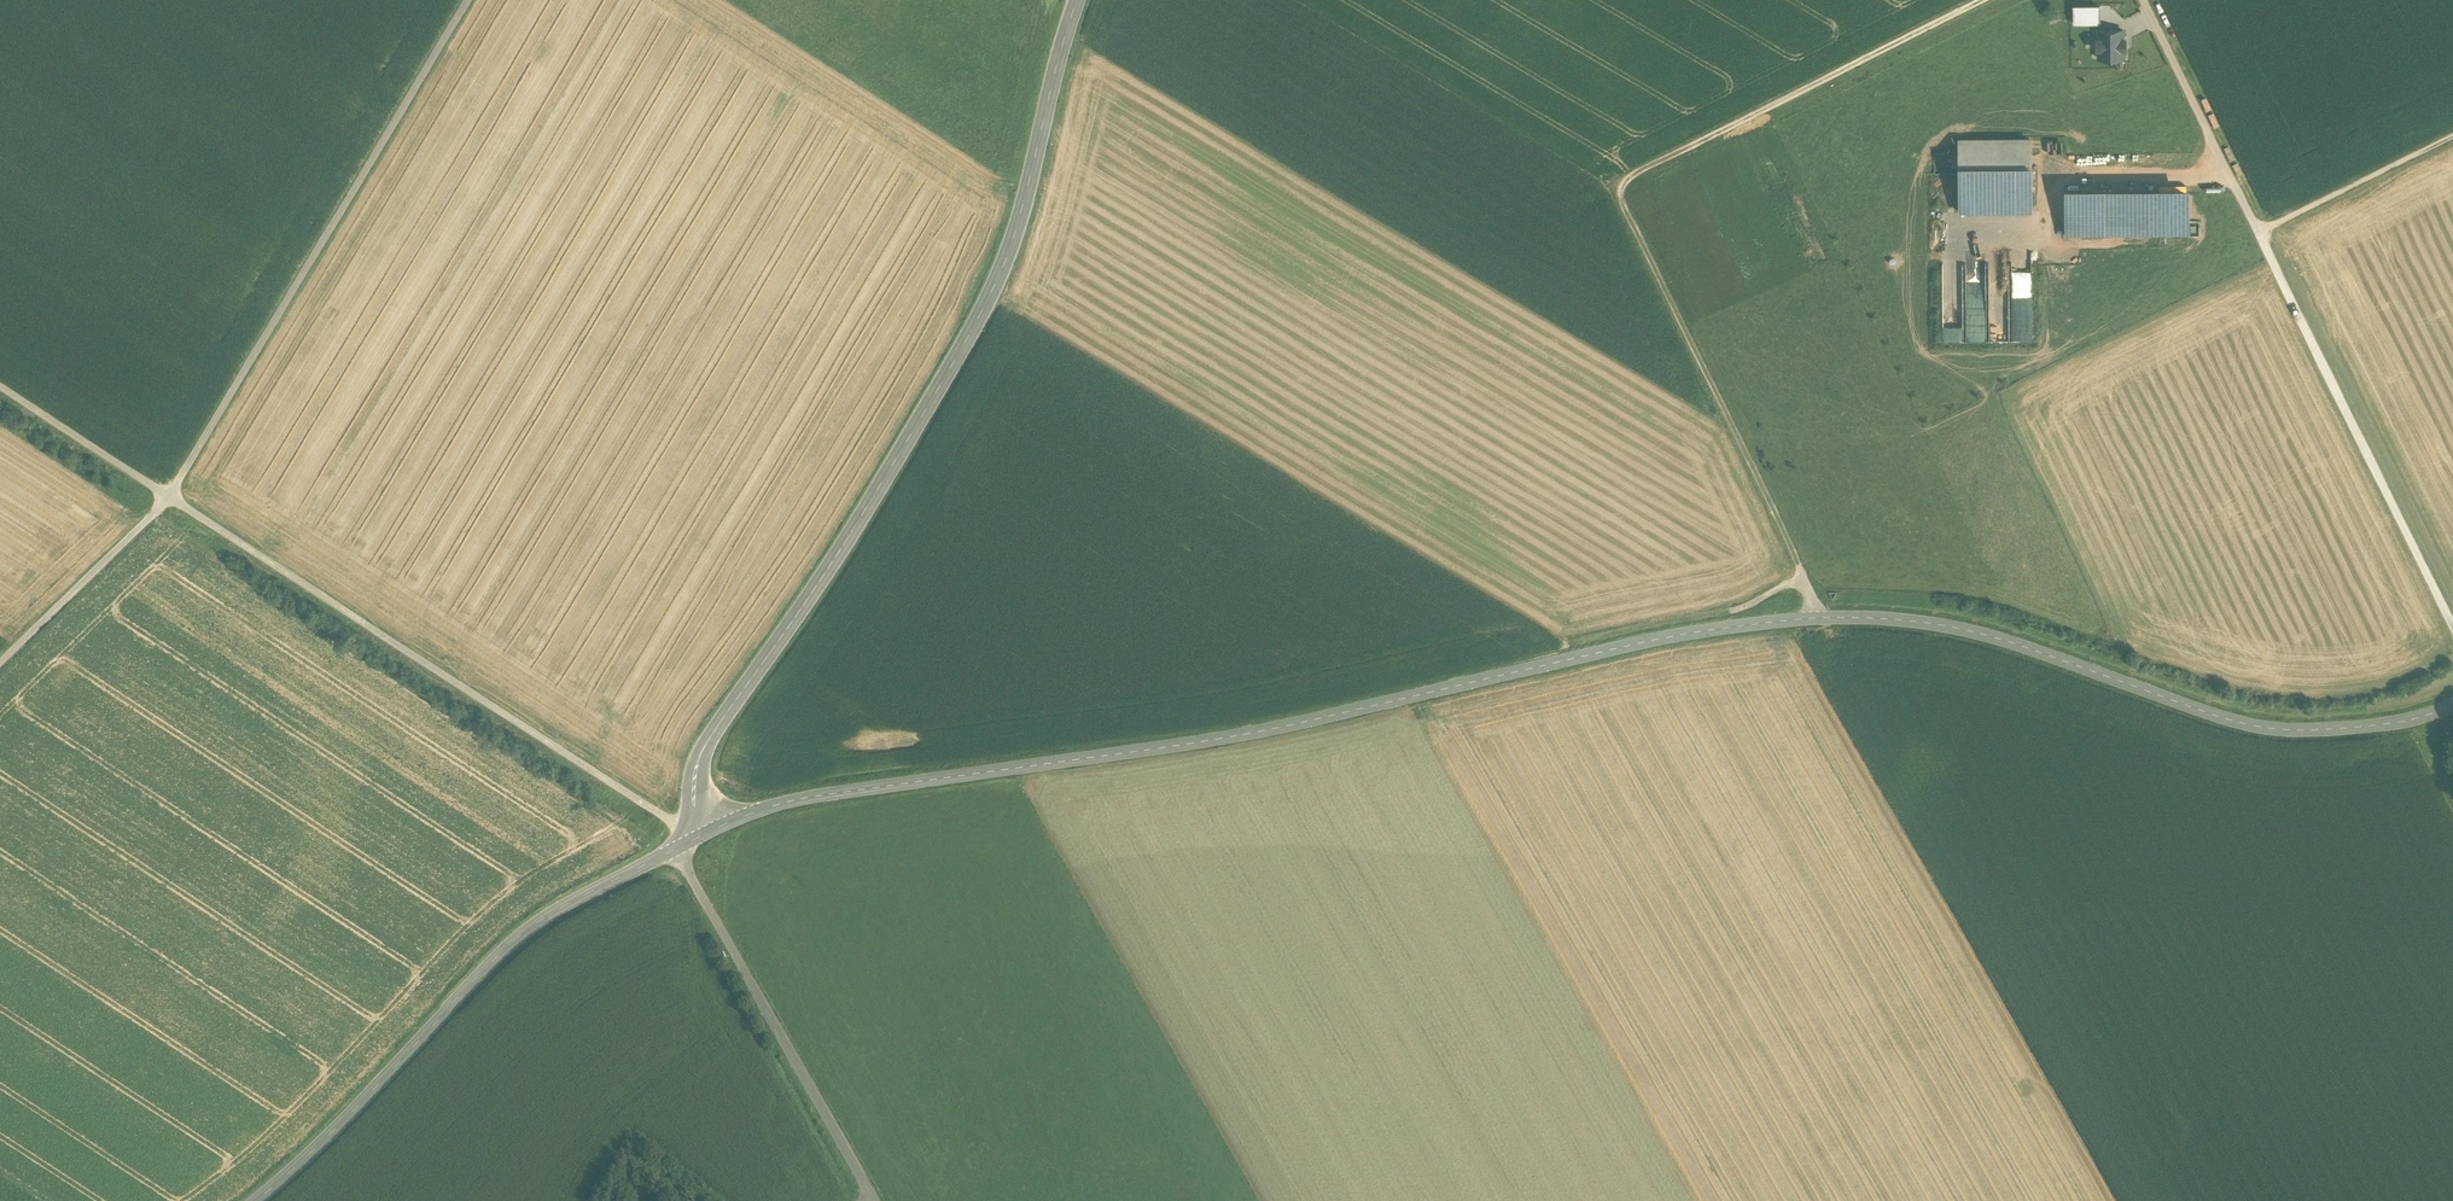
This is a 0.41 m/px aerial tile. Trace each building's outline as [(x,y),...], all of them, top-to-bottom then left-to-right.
[(2100,24),(2100,5),(2073,6),(2073,25),(2100,24)] [(2123,58),(2123,29),(2098,30),(2098,58),(2123,58)] [(2030,140),(1960,140),(1960,212),(2030,212),(2030,140)] [(2187,234),(2187,192),(2066,193),(2067,235),(2187,234)] [(1960,263),(1960,253),(1944,254),(1945,264),(1960,263)]
